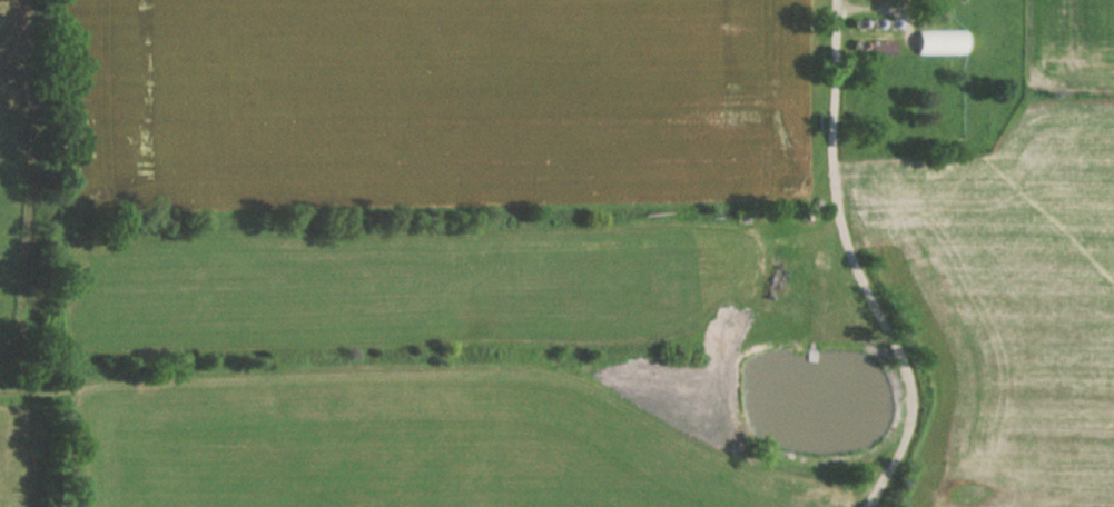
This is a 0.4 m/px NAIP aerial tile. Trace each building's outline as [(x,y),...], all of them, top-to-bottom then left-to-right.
[(967,30),(919,30),(919,54),(967,54),(967,30)]
